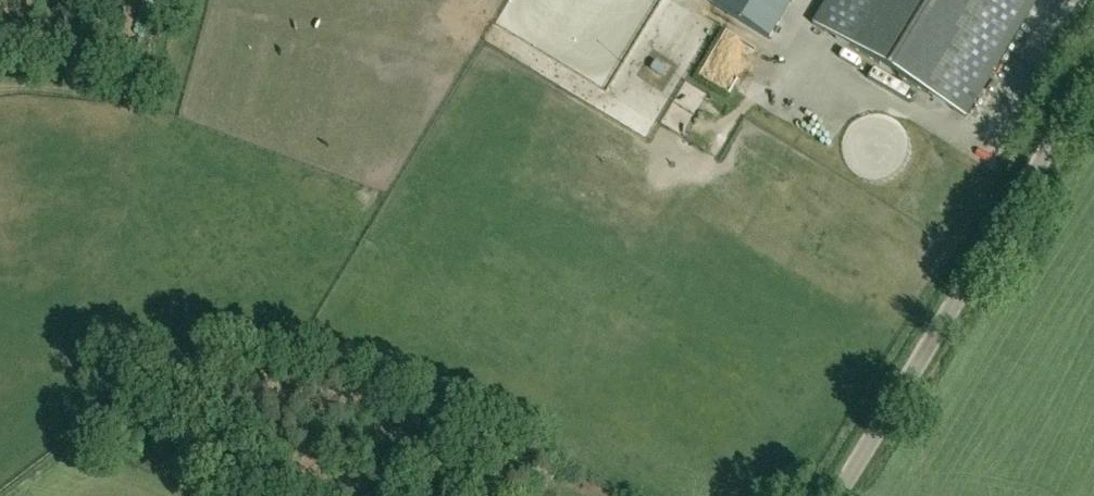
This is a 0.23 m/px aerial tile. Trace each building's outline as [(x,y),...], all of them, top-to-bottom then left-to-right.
[(793,0),(705,0),(769,39),(793,0)] [(1038,0),(828,0),(814,22),(967,116),(1038,0)]
